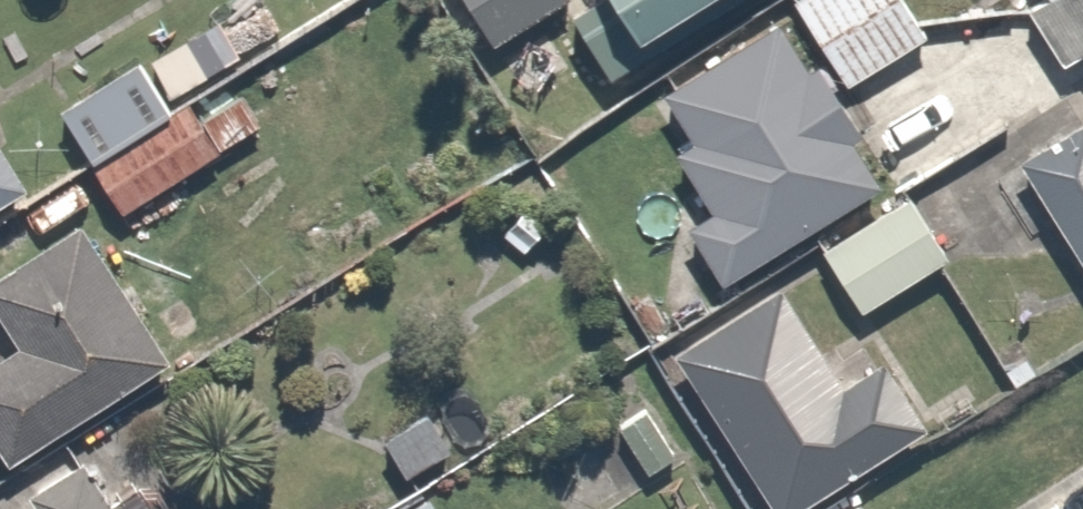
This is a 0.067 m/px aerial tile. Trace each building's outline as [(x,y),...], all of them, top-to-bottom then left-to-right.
[(481,47),(554,0),(450,0),(481,47)] [(556,9),(597,76),(720,0),(570,0),(556,9)] [(840,81),(925,27),(908,0),(787,0),(840,81)] [(1013,7),(1053,69),(1082,49),(1082,0),(1024,0),(1013,7)] [(805,56),(794,63),(762,12),(646,83),(683,142),(664,154),(703,217),(681,230),(712,281),(868,184),(837,133),(849,126),(805,56)] [(79,156),(159,106),(129,57),(49,106),(79,156)] [(159,106),(79,156),(114,212),(216,149),(181,93),(159,106)] [(1007,156),(1082,280),(1082,145),(1067,119),(1007,156)] [(0,169),(0,196),(12,188),(0,169)] [(895,187),(809,243),(853,310),(939,255),(895,187)] [(68,222),(0,265),(0,336),(6,346),(0,349),(0,464),(158,362),(68,222)] [(657,353),(759,508),(785,508),(915,424),(866,349),(823,378),(762,285),(657,353)] [(64,450),(5,484),(19,508),(99,508),(64,450)] [(381,508),(420,508),(409,492),(381,508)] [(854,493),(828,508),(863,508),(854,493)] [(1049,500),(1035,508),(1055,508),(1049,500)]
